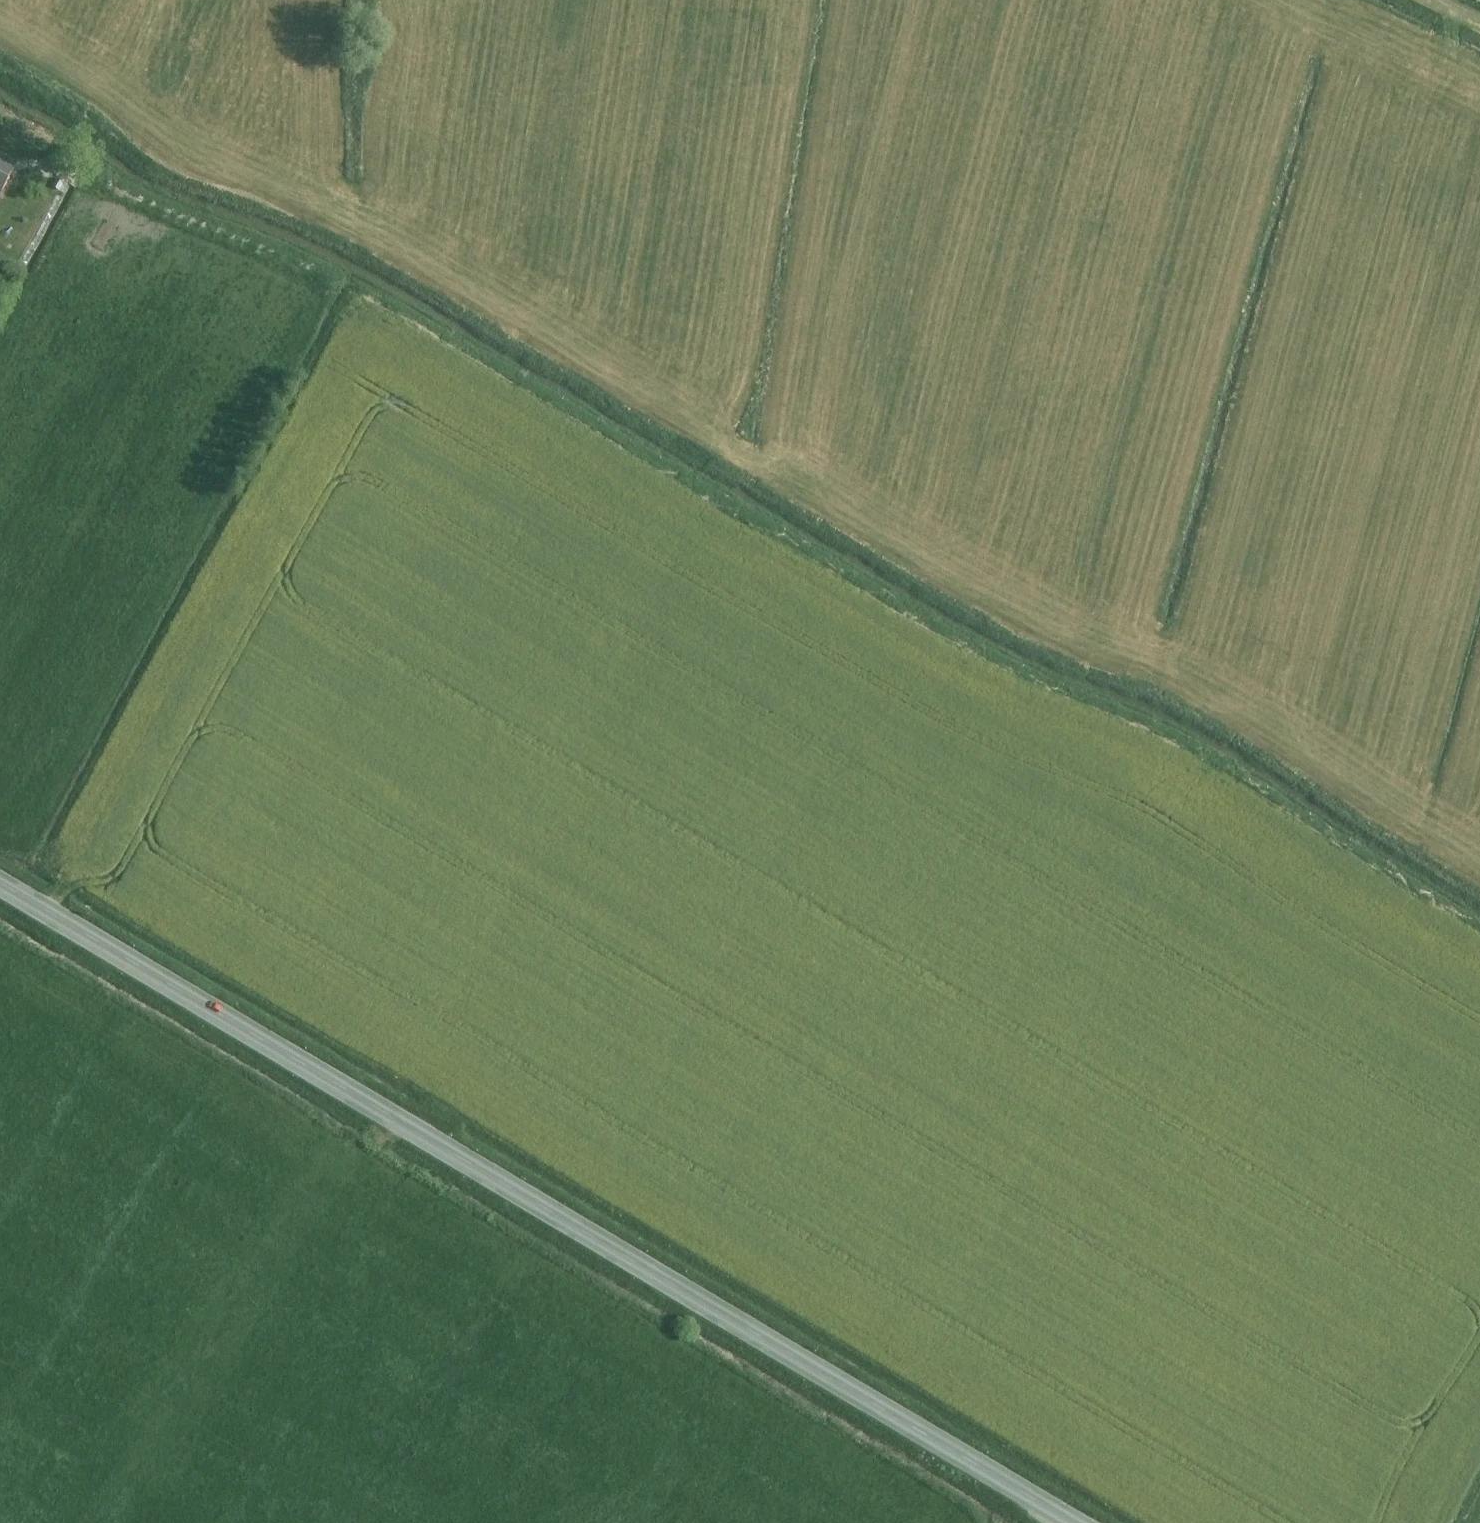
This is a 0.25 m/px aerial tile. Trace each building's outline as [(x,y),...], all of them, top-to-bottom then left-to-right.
[(0,153),(0,193),(9,197),(25,165),(0,153)]
